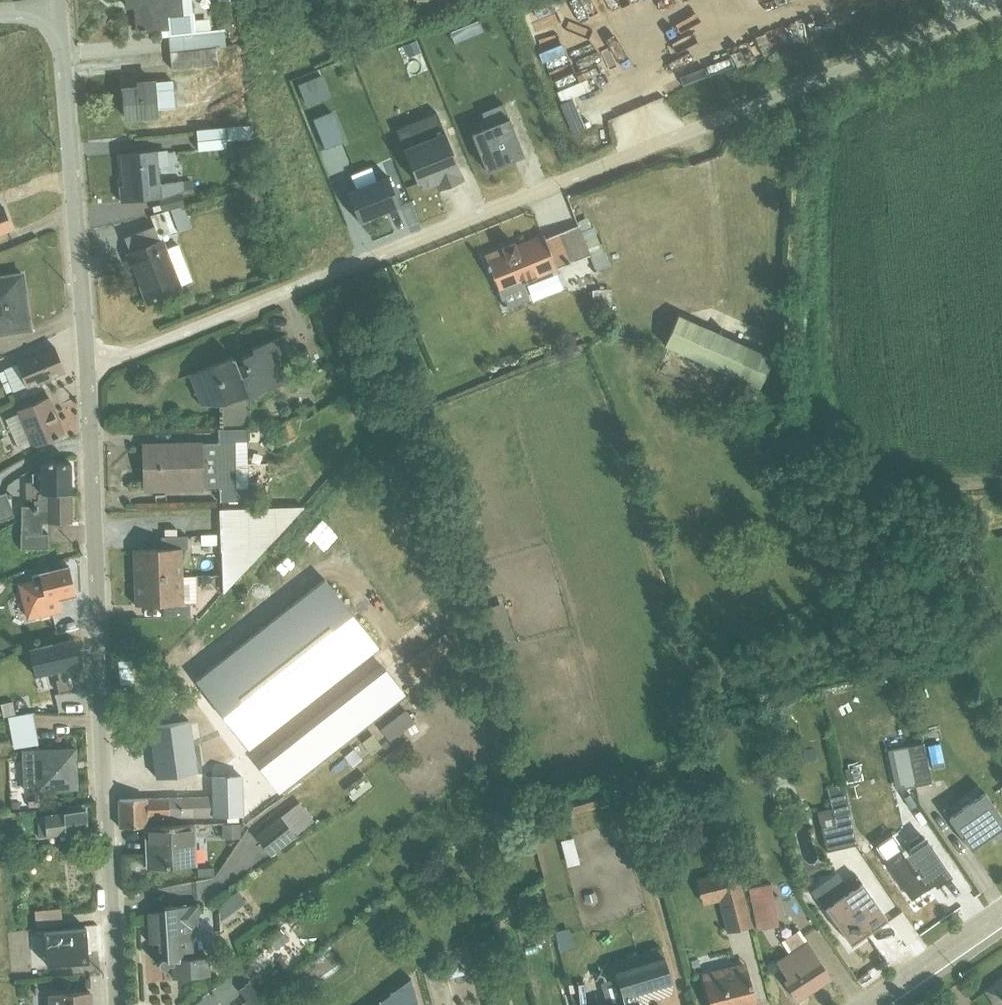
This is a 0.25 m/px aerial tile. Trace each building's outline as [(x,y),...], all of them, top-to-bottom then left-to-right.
[(216,47),(225,46),(224,29),(195,32),(192,0),(127,0),(127,8),(135,7),(137,32),(161,30),(161,37),(168,36),(170,51),(216,47)] [(532,26),(538,39),(549,34),(537,7),(517,16),(523,30),(532,26)] [(572,41),(539,49),(544,71),(577,63),(572,41)] [(216,47),(170,51),(172,70),(218,66),(216,47)] [(205,70),(190,72),(194,97),(210,94),(205,70)] [(322,74),(298,84),(306,105),(331,95),(322,74)] [(138,89),(123,90),(125,118),(158,115),(157,110),(175,109),(173,81),(138,84),(138,89)] [(551,97),(582,92),(581,81),(549,86),(551,97)] [(599,117),(611,145),(670,119),(657,91),(599,117)] [(487,127),(471,134),(486,171),(514,160),(524,156),(516,134),(503,104),(481,113),(487,127)] [(332,112),(313,120),(325,149),(344,142),(332,112)] [(437,113),(396,130),(417,183),(421,182),(423,188),(435,183),(438,190),(464,180),(437,113)] [(251,125),(196,130),(198,151),(208,150),(209,154),(217,153),(217,149),(227,148),(226,141),(252,139),(251,125)] [(171,210),(184,206),(180,192),(186,190),(186,179),(161,184),(159,151),(121,154),(124,186),(120,186),(121,202),(161,199),(164,212),(171,210)] [(388,176),(347,192),(359,222),(400,205),(388,176)] [(11,229),(3,206),(0,207),(0,233),(11,229)] [(184,206),(171,210),(177,232),(191,228),(184,206)] [(578,226),(589,255),(595,271),(611,265),(606,251),(604,252),(594,226),(592,227),(591,224),(590,225),(588,222),(590,221),(588,217),(577,222),(578,226)] [(589,255),(578,226),(545,239),(544,236),(516,248),(514,243),(503,248),(503,249),(485,256),(488,264),(486,264),(504,310),(529,300),(522,281),(535,276),(535,278),(557,269),(556,267),(569,261),(574,259),(574,261),(589,255)] [(154,227),(125,238),(130,253),(129,253),(148,301),(180,288),(179,287),(192,282),(178,244),(167,249),(164,240),(160,242),(154,227)] [(0,277),(0,334),(31,330),(22,274),(0,277)] [(611,288),(592,289),(593,311),(612,310),(611,288)] [(678,315),(664,346),(759,388),(773,357),(678,315)] [(196,374),(195,377),(195,392),(201,406),(220,406),(220,411),(222,411),(222,416),(220,416),(220,418),(222,418),(222,420),(220,420),(220,422),(222,422),(222,425),(220,425),(220,427),(222,427),(222,429),(247,428),(251,428),(250,396),(292,380),(276,340),(252,349),(253,353),(242,358),(244,363),(238,365),(235,359),(231,358),(198,371),(196,374)] [(17,363),(27,387),(65,371),(55,347),(17,363)] [(27,387),(17,363),(4,369),(13,391),(27,387)] [(18,414),(32,446),(33,447),(54,437),(56,440),(61,437),(60,436),(65,434),(49,397),(17,411),(18,414)] [(32,446),(18,414),(6,419),(20,451),(32,446)] [(144,468),(248,462),(247,428),(222,429),(218,429),(218,443),(202,443),(202,446),(143,446),(144,468)] [(38,493),(71,493),(71,463),(40,462),(40,473),(32,473),(32,482),(27,482),(27,500),(34,500),(37,500),(38,493)] [(248,462),(144,468),(145,489),(219,489),(220,502),(248,501),(248,462)] [(14,516),(6,492),(0,494),(0,521),(14,516)] [(37,500),(34,500),(34,505),(21,505),(21,549),(49,549),(49,534),(42,534),(42,523),(71,523),(71,493),(38,493),(37,500)] [(305,507),(219,510),(223,594),(305,507)] [(312,555),(329,528),(309,515),(292,542),(312,555)] [(208,540),(208,529),(192,528),(191,539),(208,540)] [(135,578),(183,576),(182,549),(187,549),(187,536),(160,537),(161,549),(134,550),(135,578)] [(33,579),(18,582),(27,620),(52,612),(58,602),(57,598),(75,594),(69,566),(32,575),(33,579)] [(210,569),(192,568),(191,585),(209,586),(210,569)] [(183,576),(135,578),(136,606),(163,605),(163,617),(190,616),(189,603),(184,603),(183,576)] [(503,603),(476,611),(487,646),(513,638),(503,603)] [(340,630),(224,722),(240,742),(271,718),(280,730),(319,699),(317,698),(364,660),(340,630)] [(74,639),(28,650),(35,676),(57,671),(60,680),(56,681),(59,694),(79,690),(76,689),(72,673),(75,672),(73,667),(80,666),(74,639)] [(146,827),(149,827),(149,819),(243,817),(243,827),(284,797),(400,707),(380,681),(265,770),(277,787),(261,797),(261,796),(247,796),(247,789),(243,789),(242,775),(211,777),(212,797),(119,800),(120,828),(146,827)] [(32,713),(29,697),(0,704),(0,718),(8,717),(32,713)] [(32,713),(8,717),(14,747),(39,743),(32,713)] [(190,722),(150,727),(157,779),(197,773),(190,722)] [(373,735),(361,744),(372,756),(383,747),(373,735)] [(924,743),(908,746),(916,786),(932,783),(924,743)] [(34,750),(36,790),(78,788),(76,749),(34,750)] [(36,790),(34,750),(21,751),(23,792),(36,792),(36,790)] [(341,755),(297,790),(305,799),(346,761),(341,755)] [(346,792),(359,776),(350,768),(337,784),(346,792)] [(831,808),(817,811),(826,851),(857,844),(843,784),(827,787),(831,808)] [(593,785),(559,794),(560,800),(569,798),(574,815),(600,808),(593,785)] [(949,817),(971,849),(987,839),(985,836),(990,832),(998,843),(1001,840),(1001,818),(985,793),(949,817)] [(566,801),(549,806),(553,819),(570,815),(566,801)] [(67,812),(37,816),(39,838),(87,831),(86,804),(67,806),(67,812)] [(288,811),(255,836),(271,857),(297,837),(294,834),(301,829),(288,811)] [(241,825),(222,825),(223,839),(241,838),(241,825)] [(149,827),(146,827),(147,842),(155,842),(156,867),(197,865),(196,826),(149,827)] [(573,838),(561,841),(567,867),(580,864),(573,838)] [(898,839),(880,851),(912,898),(934,882),(937,885),(950,876),(924,838),(906,850),(898,839)] [(155,842),(147,842),(148,867),(156,867),(155,842)] [(738,869),(714,875),(721,901),(719,901),(727,932),(752,925),(738,869)] [(852,896),(865,887),(859,877),(847,885),(838,871),(811,891),(835,926),(838,924),(829,912),(842,902),(839,898),(848,891),(852,896)] [(771,884),(748,888),(756,930),(779,925),(771,884)] [(829,912),(838,924),(851,944),(867,933),(866,931),(870,928),(871,930),(887,919),(865,887),(852,896),(848,891),(839,898),(842,902),(829,912)] [(238,890),(219,904),(221,920),(247,902),(238,890)] [(538,895),(517,900),(522,919),(543,913),(538,895)] [(307,897),(262,931),(271,943),(284,934),(279,927),(311,903),(307,897)] [(165,912),(148,913),(150,944),(161,943),(160,951),(162,951),(163,959),(160,961),(160,967),(165,969),(169,965),(172,965),(173,978),(210,977),(209,957),(194,958),(192,928),(199,928),(197,906),(164,908),(165,912)] [(61,913),(35,916),(36,927),(63,924),(61,913)] [(561,924),(547,928),(552,949),(566,945),(561,924)] [(47,937),(40,937),(41,953),(89,949),(88,929),(47,932),(47,937)] [(789,952),(775,961),(786,978),(783,980),(797,1001),(832,979),(800,930),(782,942),(789,952)] [(618,1004),(639,1004),(637,999),(633,1000),(631,995),(672,982),(661,947),(611,963),(624,1003),(618,1004)] [(321,949),(302,961),(311,974),(329,962),(321,949)] [(254,986),(271,969),(260,957),(242,974),(254,986)] [(47,958),(25,960),(26,975),(49,973),(47,958)] [(702,973),(710,1004),(757,1004),(746,962),(702,973)] [(985,991),(995,1004),(1001,1004),(1001,979),(985,991)] [(238,990),(246,1000),(243,1002),(246,1004),(264,1004),(266,1004),(249,982),(238,990)] [(90,992),(48,994),(48,1004),(91,1004),(90,992)] [(266,1000),(268,1004),(281,1004),(279,999),(277,999),(277,997),(266,1000)]
